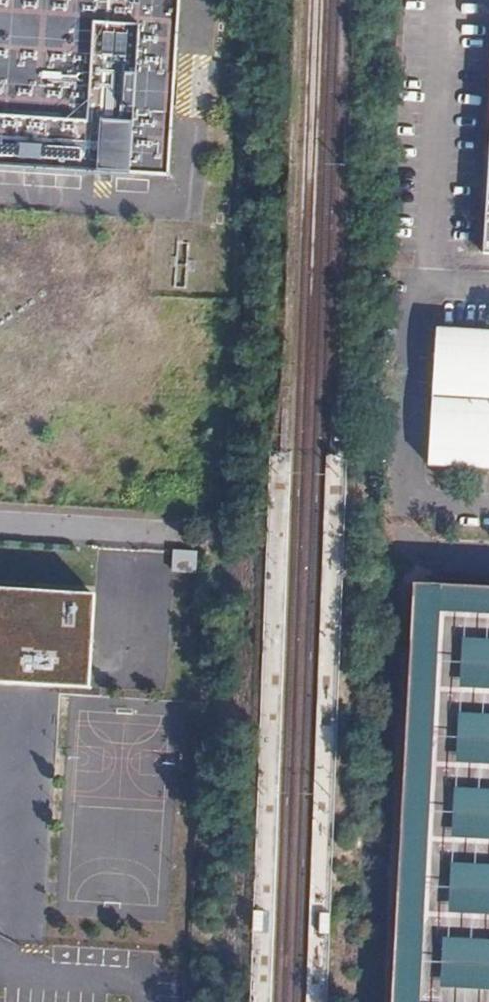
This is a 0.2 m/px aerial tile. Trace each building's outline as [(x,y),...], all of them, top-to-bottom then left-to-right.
[(174,182),(186,0),(0,0),(0,170),(174,182)] [(444,324),(435,460),(488,463),(488,327),(444,324)] [(176,541),(174,561),(197,562),(198,542),(176,541)] [(100,677),(102,648),(106,587),(0,581),(0,671),(100,677)] [(410,591),(388,1001),(488,1001),(488,595),(410,591)]
